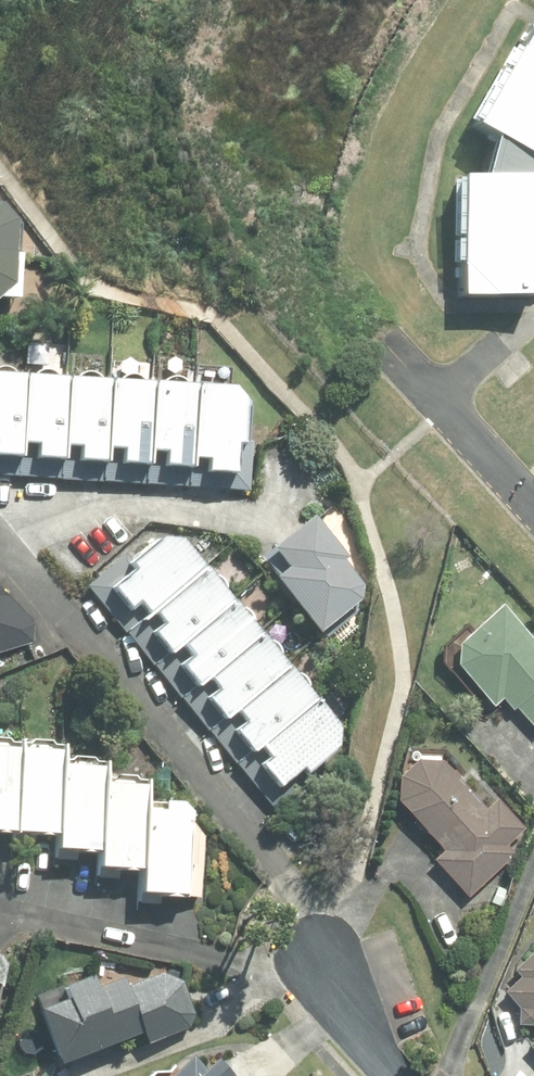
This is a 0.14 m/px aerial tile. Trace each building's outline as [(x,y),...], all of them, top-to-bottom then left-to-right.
[(478,132),(468,169),(449,169),(447,289),(519,291),(520,261),(533,264),(533,260),(533,25),(522,19),(464,124),(478,132)] [(12,268),(16,205),(0,190),(0,282),(12,268)] [(19,469),(27,361),(0,359),(0,467),(19,469)] [(27,361),(19,469),(60,472),(69,364),(27,361)] [(69,364),(60,472),(103,475),(112,368),(69,364)] [(112,368),(103,475),(145,478),(153,371),(112,368)] [(153,371),(145,478),(188,482),(197,375),(153,371)] [(197,375),(188,482),(248,487),(252,435),(245,434),(235,455),(237,428),(246,429),(250,391),(235,374),(197,371),(197,375)] [(340,467),(332,470),(334,478),(342,475),(340,467)] [(276,563),(320,619),(362,586),(360,571),(342,548),(345,545),(312,504),(273,534),(289,554),(276,563)] [(142,534),(88,580),(123,622),(203,555),(180,527),(162,525),(146,538),(142,534)] [(203,555),(123,622),(151,655),(231,587),(203,555)] [(32,642),(33,617),(0,581),(0,650),(32,642)] [(231,587),(151,655),(179,688),(259,620),(231,587)] [(457,628),(471,646),(459,655),(494,697),(502,690),(513,703),(517,699),(533,720),(533,632),(501,592),(457,628)] [(259,620),(179,688),(207,721),(287,653),(259,620)] [(287,653),(207,721),(235,754),(305,694),(314,685),(287,653)] [(305,694),(235,754),(278,805),(315,774),(306,763),(339,736),(340,716),(314,685),(305,694)] [(17,817),(21,734),(0,733),(0,817),(17,817)] [(63,748),(64,735),(21,734),(17,817),(60,820),(63,748)] [(60,820),(59,833),(102,836),(106,766),(107,750),(63,748),(60,820)] [(401,767),(399,793),(443,843),(433,852),(468,892),(516,850),(507,841),(525,824),(499,794),(487,804),(442,753),(419,751),(401,767)] [(147,793),(148,768),(106,766),(102,836),(102,851),(144,853),(147,793)] [(143,877),(186,879),(186,889),(201,890),(204,832),(192,811),(193,800),(182,789),(166,789),(165,794),(147,793),(144,853),(143,877)] [(496,885),(491,901),(500,905),(505,889),(496,885)] [(521,970),(505,985),(520,1001),(519,1018),(533,1019),(533,945),(514,963),(521,970)] [(69,988),(41,998),(59,1053),(144,1024),(147,1036),(189,1021),(195,1009),(183,975),(164,965),(126,978),(123,969),(95,979),(91,966),(65,975),(69,988)] [(229,1074),(235,1069),(220,1051),(206,1065),(193,1051),(166,1075),(231,1075),(229,1074)]
